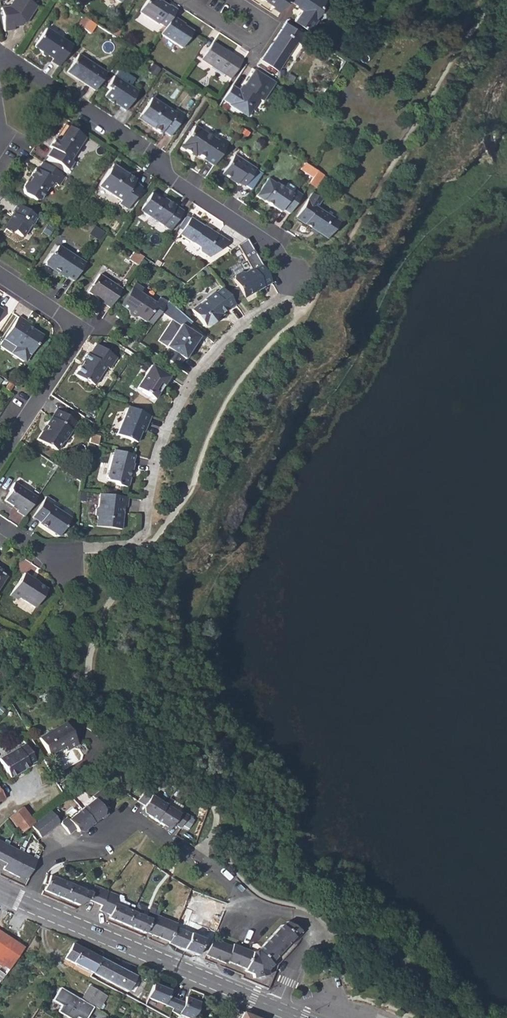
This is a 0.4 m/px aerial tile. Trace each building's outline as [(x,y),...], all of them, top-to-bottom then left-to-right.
[(26,0),(12,0),(7,7),(0,8),(0,15),(3,32),(12,30),(12,27),(24,24),(35,6),(26,0)] [(165,28),(172,16),(176,11),(167,5),(167,6),(158,0),(145,0),(137,12),(156,25),(157,22),(165,28)] [(280,12),(287,0),(264,0),(272,5),(272,7),(280,12)] [(295,4),(293,6),(299,10),(292,21),(307,30),(316,16),(315,16),(319,11),(318,6),(322,0),(288,0),(295,4)] [(88,19),(83,15),(77,25),(82,28),(88,19)] [(180,21),(172,16),(165,28),(160,35),(182,48),(193,33),(178,23),(180,21)] [(285,21),(271,43),(287,54),(301,32),(285,21)] [(116,37),(121,30),(116,26),(112,34),(116,36),(116,37)] [(50,60),(58,66),(71,45),(44,27),(33,45),(40,50),(39,53),(43,56),(46,54),(52,58),(50,60)] [(307,35),(301,32),(296,40),(301,44),(307,35)] [(202,57),(232,77),(243,61),(244,60),(214,39),(202,57)] [(287,54),(271,43),(260,59),(276,70),(287,54)] [(86,84),(95,89),(106,71),(78,53),(67,71),(77,78),(78,76),(88,82),(86,84)] [(263,102),(275,83),(255,69),(244,85),(246,86),(242,93),(238,91),(232,87),(232,88),(223,101),(230,106),(229,107),(241,115),(247,106),(252,109),(259,99),(263,102)] [(121,105),(126,109),(138,90),(133,86),(114,74),(106,86),(109,88),(105,95),(121,105)] [(152,97),(138,117),(160,133),(162,130),(170,136),(184,115),(176,110),(174,112),(152,97)] [(241,115),(247,118),(252,109),(247,106),(241,115)] [(46,154),(66,168),(71,161),(69,159),(83,137),(63,123),(48,145),(50,147),(46,154)] [(197,153),(214,165),(228,144),(220,138),(218,141),(196,126),(182,147),(190,152),(194,151),(197,153)] [(218,171),(227,177),(229,174),(235,179),(245,185),(256,169),(245,162),(245,163),(230,153),(218,171)] [(59,185),(65,176),(41,161),(36,169),(34,168),(22,187),(24,194),(35,200),(40,200),(48,189),(51,188),(54,183),(59,185)] [(300,170),(312,178),(317,171),(313,168),(305,162),(300,170)] [(109,165),(96,185),(119,200),(117,203),(124,208),(138,187),(130,181),(132,179),(109,165)] [(315,188),(324,175),(317,171),(312,178),(309,184),(315,188)] [(283,209),(289,213),(301,195),(294,190),(291,194),(269,179),(257,196),(281,212),(283,209)] [(148,192),(138,208),(168,228),(180,209),(161,197),(160,199),(148,192)] [(313,193),(296,218),(327,238),(341,223),(317,207),(323,199),(313,193)] [(12,230),(20,236),(23,232),(29,223),(31,225),(37,217),(20,206),(16,204),(11,212),(13,213),(8,220),(8,222),(8,223),(5,228),(10,232),(12,230)] [(188,217),(177,234),(196,247),(197,251),(206,257),(221,245),(225,239),(214,232),(213,233),(205,228),(203,230),(199,227),(201,225),(188,217)] [(65,276),(71,281),(83,263),(56,244),(51,252),(50,251),(42,263),(49,268),(52,267),(56,270),(56,272),(64,278),(65,276)] [(142,257),(134,252),(128,260),(136,265),(142,257)] [(251,267),(257,263),(252,255),(245,259),(251,267)] [(241,298),(268,282),(258,263),(257,263),(251,267),(243,272),(239,271),(232,275),(231,281),(241,298)] [(100,303),(107,308),(120,289),(98,275),(86,291),(101,301),(100,303)] [(141,289),(133,283),(118,305),(126,310),(125,314),(131,317),(135,316),(143,321),(144,320),(150,324),(160,308),(163,304),(155,299),(153,303),(138,293),(141,289)] [(225,310),(232,304),(220,288),(212,294),(210,293),(202,299),(203,301),(198,305),(196,304),(189,310),(201,325),(204,325),(205,325),(207,325),(208,323),(209,322),(210,320),(211,318),(223,308),(225,310)] [(17,315),(0,342),(0,346),(22,360),(25,360),(42,334),(35,329),(34,330),(28,326),(29,323),(17,315)] [(179,325),(170,320),(156,340),(164,346),(164,347),(166,348),(160,357),(176,368),(182,359),(183,360),(199,338),(179,324),(179,325)] [(81,359),(72,372),(83,379),(84,378),(92,383),(105,365),(108,366),(115,356),(93,342),(86,352),(84,351),(79,357),(81,359)] [(134,386),(152,398),(161,384),(163,385),(169,376),(149,364),(134,386)] [(8,390),(12,384),(7,381),(3,388),(8,390)] [(115,432),(135,440),(140,428),(143,421),(146,422),(149,414),(126,405),(115,432)] [(54,408),(43,425),(46,427),(43,431),(40,430),(35,438),(45,446),(49,446),(54,449),(60,440),(62,441),(74,422),(54,408)] [(88,435),(87,441),(95,443),(98,435),(89,433),(88,435)] [(119,483),(125,485),(132,463),(130,462),(133,453),(113,448),(105,478),(114,480),(119,483)] [(16,507),(24,512),(38,490),(15,475),(10,482),(11,486),(4,496),(17,506),(16,507)] [(126,505),(128,495),(99,491),(97,505),(96,506),(95,513),(96,515),(95,524),(122,528),(124,510),(121,510),(122,505),(125,505),(126,505)] [(36,523),(44,528),(45,526),(50,530),(50,533),(55,536),(66,521),(46,507),(48,504),(41,499),(29,516),(36,522),(36,523)] [(25,567),(11,589),(18,593),(20,591),(36,602),(47,584),(31,574),(32,571),(25,567)] [(18,684),(21,690),(28,685),(25,680),(18,684)] [(67,723),(40,738),(50,755),(66,746),(68,751),(79,744),(67,723)] [(9,777),(29,765),(34,761),(25,744),(0,759),(0,761),(9,777)] [(147,784),(139,796),(146,801),(145,803),(148,810),(165,822),(171,821),(172,820),(179,825),(187,812),(181,808),(180,809),(154,791),(155,789),(147,784)] [(108,801),(100,790),(92,796),(93,798),(68,817),(66,816),(61,820),(60,824),(68,833),(74,828),(76,831),(83,830),(103,814),(104,810),(101,807),(108,801)] [(34,822),(22,806),(8,817),(20,833),(30,825),(34,822)] [(56,820),(49,811),(34,822),(30,825),(39,836),(56,823),(56,820)] [(3,867),(2,869),(17,877),(27,874),(35,858),(31,856),(21,852),(17,849),(7,844),(3,842),(0,841),(0,863),(4,865),(3,867)] [(77,904),(89,898),(91,893),(50,875),(44,890),(77,904)] [(99,908),(109,913),(114,903),(119,893),(96,883),(91,893),(89,898),(101,903),(99,908)] [(128,926),(134,912),(114,903),(109,913),(108,917),(128,926)] [(144,933),(145,931),(150,919),(146,917),(134,912),(128,926),(144,933)] [(182,915),(180,915),(176,923),(168,941),(168,942),(197,954),(206,933),(189,926),(191,920),(186,917),(187,913),(183,912),(182,915)] [(145,931),(168,941),(176,923),(156,915),(152,913),(150,919),(145,931)] [(28,926),(36,930),(39,926),(40,923),(31,919),(28,926)] [(232,946),(212,938),(205,954),(225,962),(225,960),(245,968),(244,969),(251,973),(252,977),(266,973),(264,969),(271,962),(269,961),(298,929),(285,922),(281,926),(280,925),(257,950),(251,952),(232,944),(232,946)] [(15,945),(0,934),(0,957),(5,961),(1,966),(0,965),(0,973),(3,975),(19,954),(12,950),(15,945)] [(64,959),(92,973),(100,958),(72,944),(64,959)] [(12,950),(19,954),(22,949),(15,945),(12,950)] [(95,975),(103,960),(101,959),(100,958),(92,973),(93,974),(95,975)] [(134,977),(103,960),(95,975),(126,992),(134,977)] [(152,984),(147,998),(165,1006),(169,997),(167,997),(169,991),(152,984)] [(88,986),(81,999),(98,1010),(106,996),(88,986)] [(59,988),(52,1000),(60,1006),(57,1012),(67,1017),(75,1017),(76,1017),(77,1017),(85,1017),(92,1007),(59,988)] [(180,1002),(169,997),(165,1006),(177,1010),(180,1002)] [(178,1014),(186,1017),(192,1017),(199,1002),(185,997),(182,1003),(180,1002),(177,1010),(179,1011),(178,1014)] [(60,1006),(52,1000),(48,1007),(57,1012),(60,1006)]
